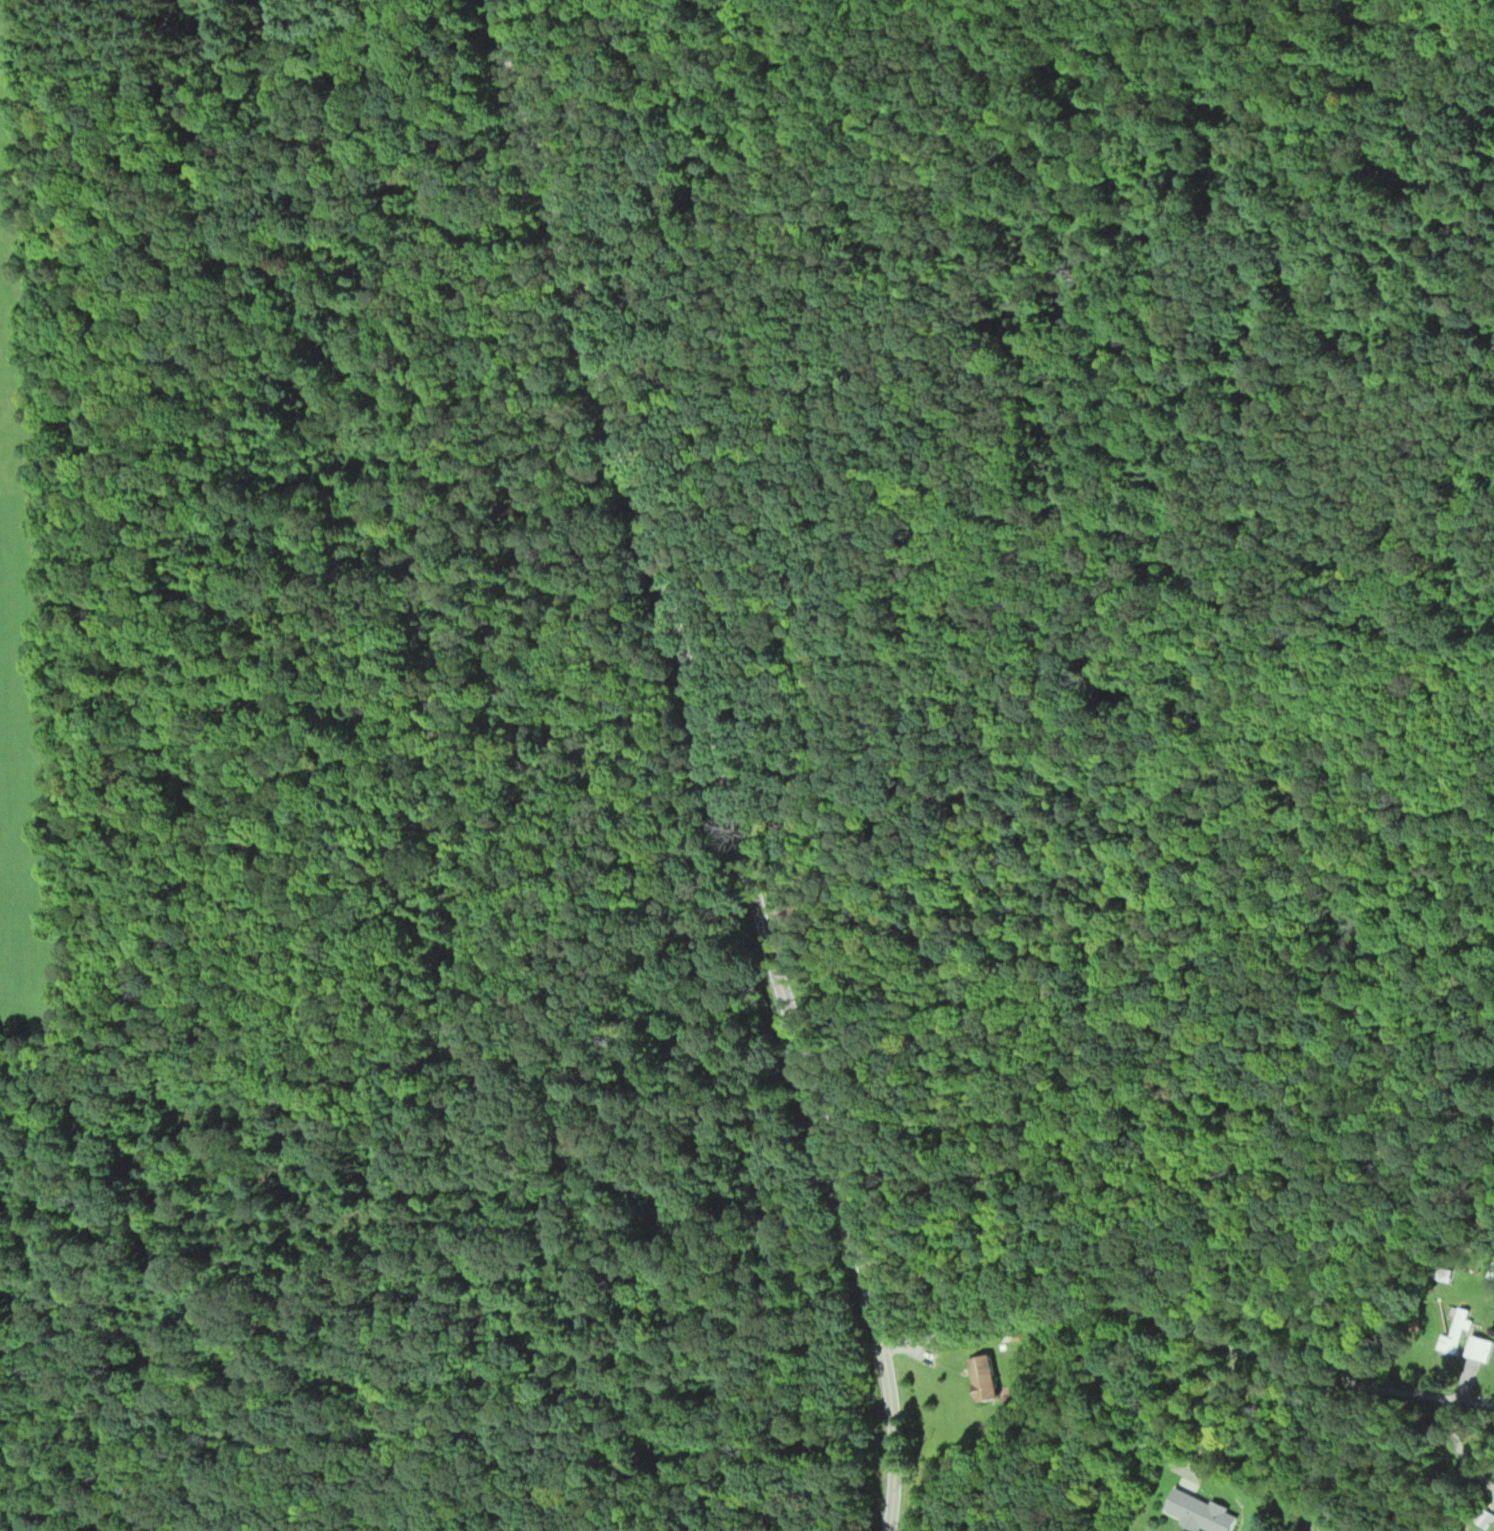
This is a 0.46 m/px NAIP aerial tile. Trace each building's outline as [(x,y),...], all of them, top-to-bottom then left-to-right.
[(1467,1319),(1470,1310),(1459,1307),(1445,1352),(1456,1355),(1464,1329),(1469,1330),(1472,1321),(1467,1319)] [(1492,1341),(1472,1335),(1465,1356),(1486,1362),(1492,1341)] [(993,1354),(970,1358),(978,1403),(1002,1399),(993,1354)] [(1239,1513),(1176,1486),(1165,1513),(1209,1530),(1232,1530),(1239,1513)]
